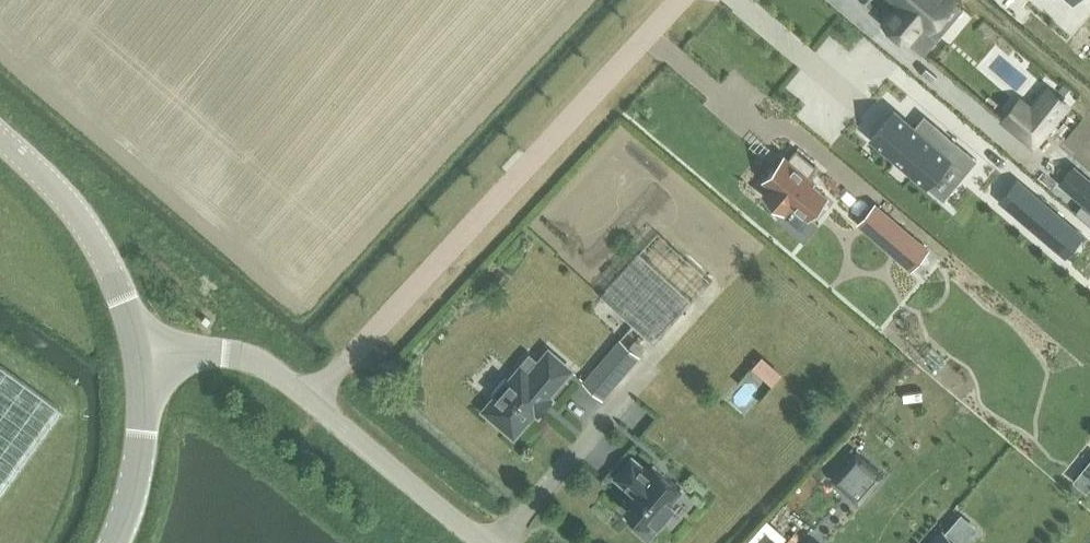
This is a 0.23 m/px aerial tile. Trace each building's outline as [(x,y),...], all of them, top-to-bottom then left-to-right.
[(901,4),(886,22),(907,40),(923,22),(929,27),(952,0),(896,0),(901,4)] [(1021,99),(1004,119),(1034,144),(1068,104),(1048,87),(1031,107),(1021,99)] [(894,110),(871,138),(927,184),(948,159),(961,170),(973,156),(933,122),(923,133),(894,110)] [(771,185),(764,194),(784,210),(791,202),(808,216),(826,195),(812,182),(813,180),(808,176),(809,174),(817,166),(796,149),(789,157),(788,159),(785,156),(765,179),(771,185)] [(1059,181),(1089,207),(1089,177),(1074,164),(1059,181)] [(1034,193),(1016,214),(1065,256),(1083,235),(1034,193)] [(876,204),(859,223),(899,257),(911,267),(928,248),(916,238),(876,204)] [(601,294),(653,341),(692,299),(640,251),(601,294)] [(620,339),(583,382),(603,399),(640,355),(639,355),(629,347),(629,346),(620,339)] [(634,339),(629,346),(629,347),(639,355),(644,348),(634,339)] [(496,395),(484,409),(514,435),(535,410),(548,395),(571,369),(549,350),(538,363),(534,360),(526,370),(521,366),(509,380),(505,377),(492,392),(496,395)] [(762,355),(752,367),(757,371),(767,360),(762,355)] [(59,406),(0,363),(0,487),(59,406)] [(856,452),(833,478),(859,502),(883,475),(856,452)] [(633,458),(617,476),(633,491),(630,494),(626,499),(633,505),(628,511),(639,521),(635,525),(648,536),(675,505),(670,501),(682,488),(655,465),(649,472),(633,458)] [(1073,480),(1087,491),(1089,487),(1089,459),(1073,480)] [(803,529),(835,495),(822,483),(789,516),(803,529)]
